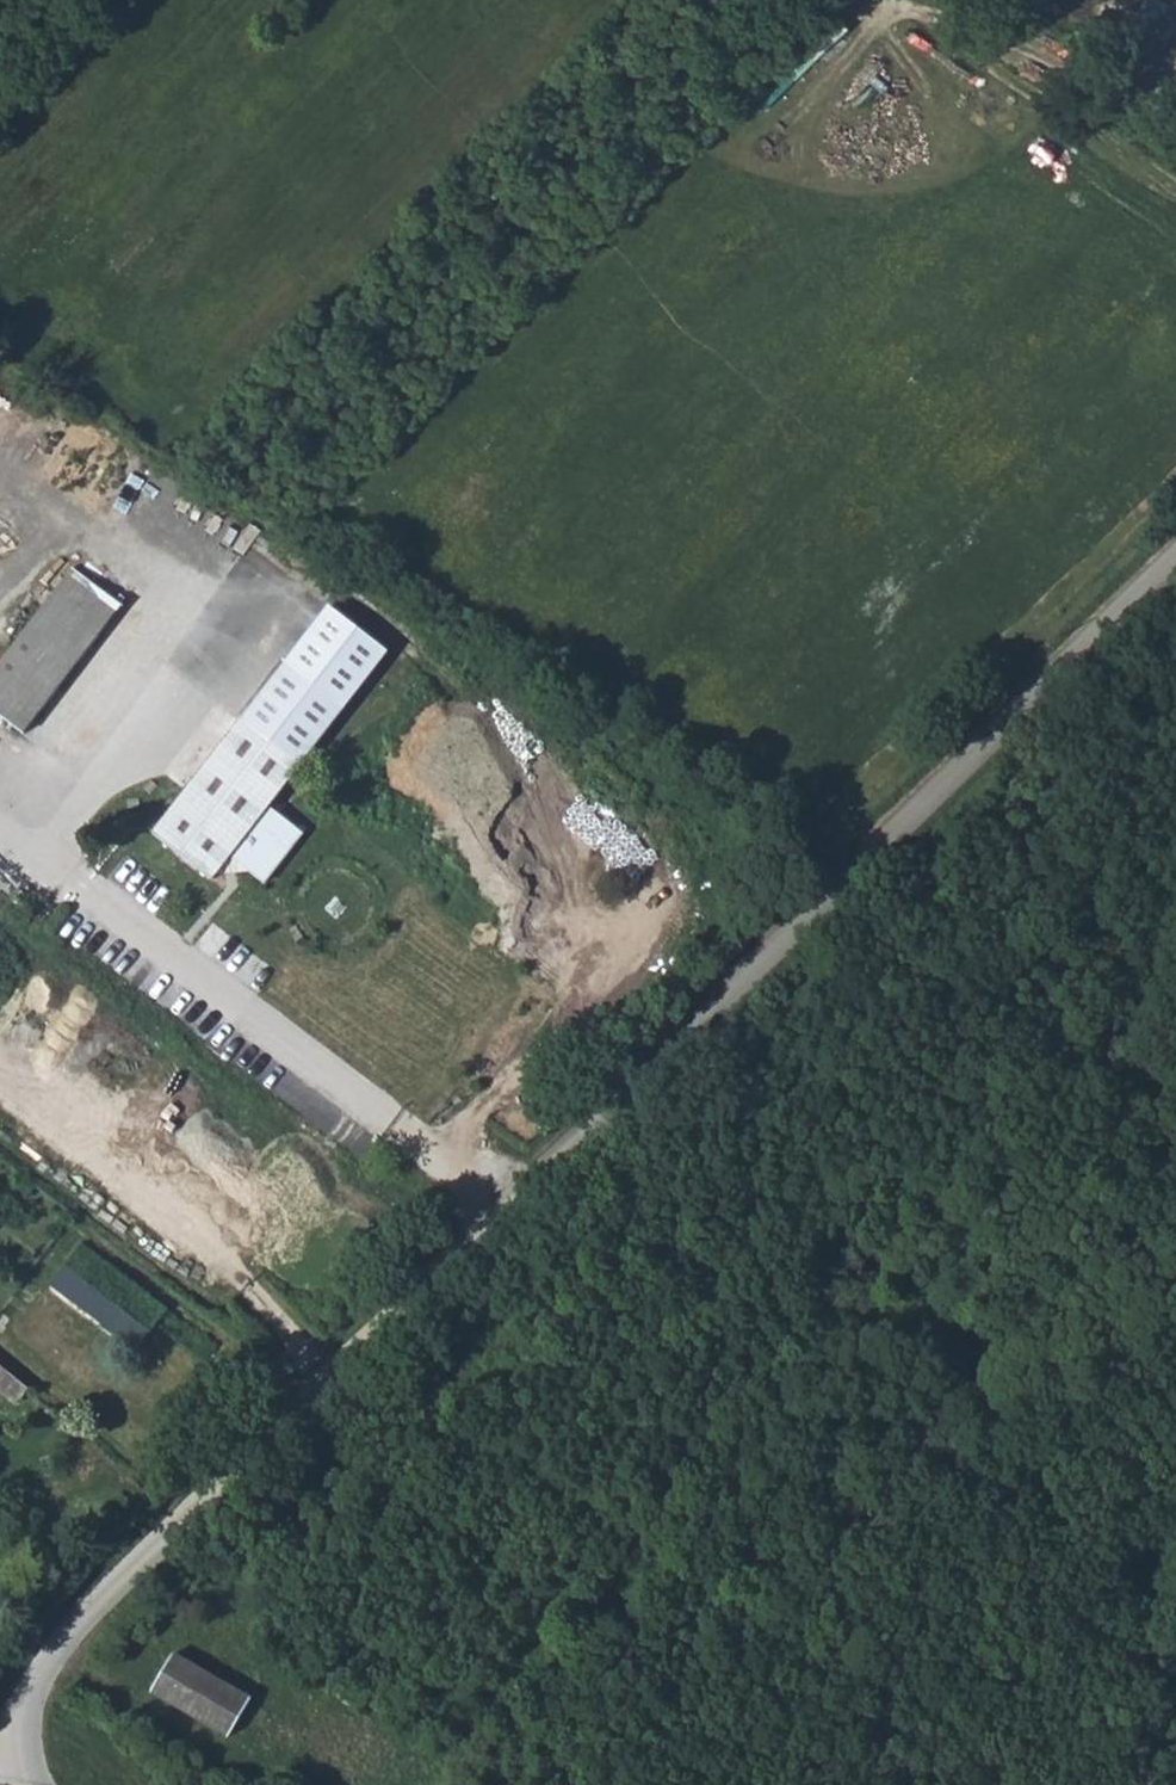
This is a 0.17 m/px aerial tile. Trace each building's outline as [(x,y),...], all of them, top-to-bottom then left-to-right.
[(75,566),(0,664),(0,720),(26,740),(127,606),(75,566)] [(152,838),(209,884),(231,860),(264,885),(302,837),(268,812),(348,707),(288,666),(152,838)] [(67,1265),(51,1286),(139,1354),(155,1333),(67,1265)] [(0,1368),(0,1394),(20,1410),(34,1398),(0,1368)] [(172,1659),(149,1695),(226,1740),(247,1705),(172,1659)]
